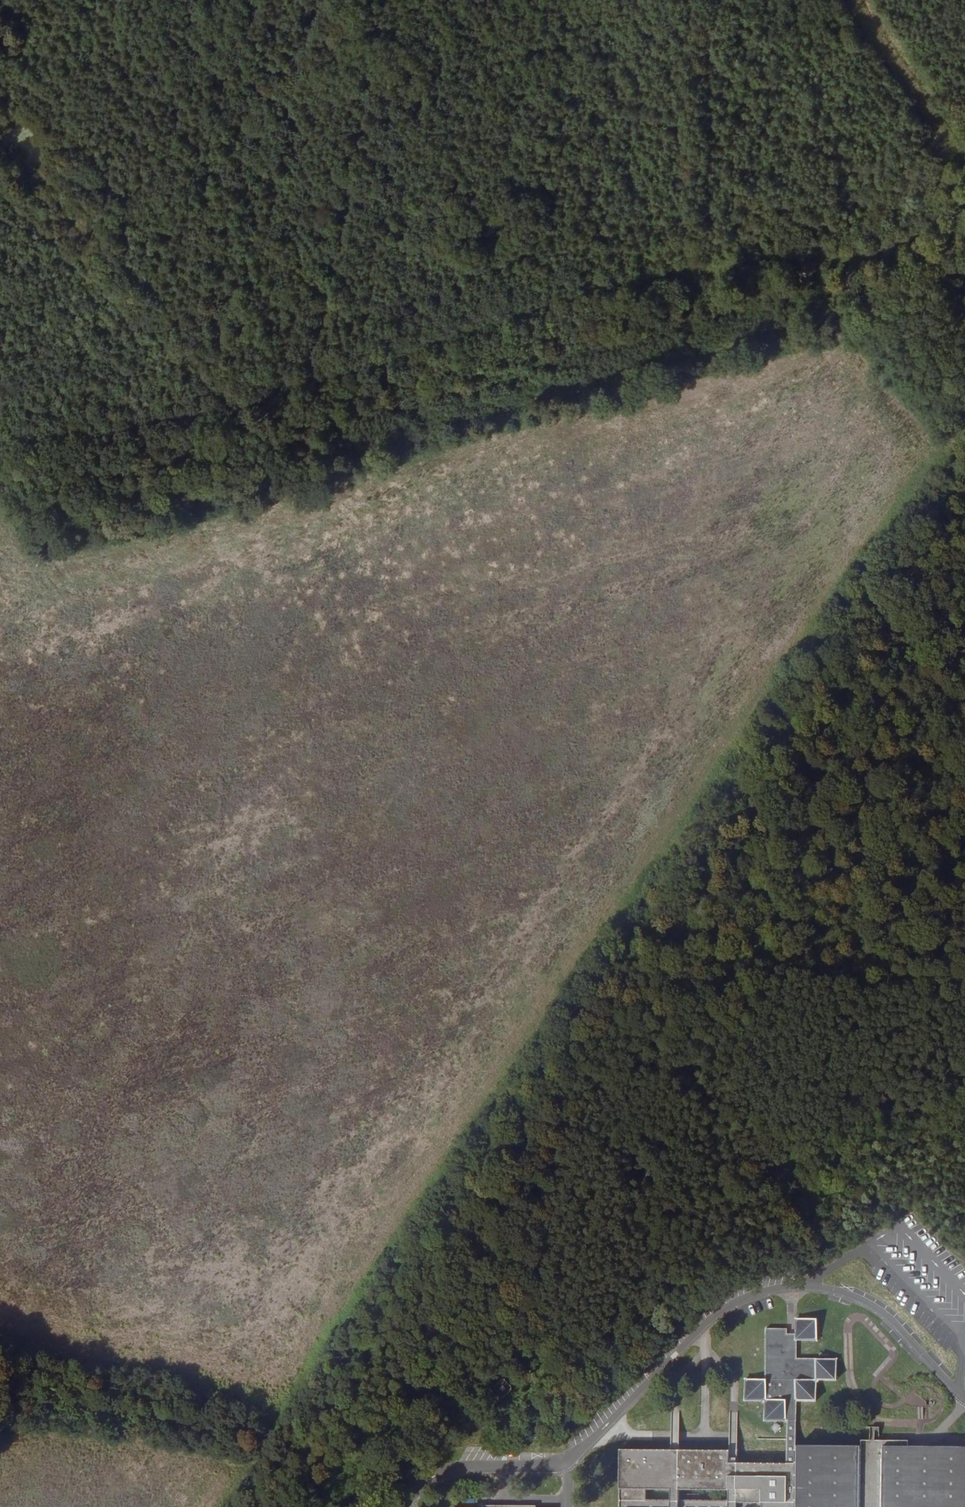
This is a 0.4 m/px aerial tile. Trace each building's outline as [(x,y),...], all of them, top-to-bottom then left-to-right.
[(619,1506),(964,1506),(964,1442),(875,1444),(874,1452),(798,1453),(797,1400),(818,1398),(818,1382),(837,1380),(834,1359),(796,1359),(796,1336),(813,1336),(813,1313),(796,1313),(795,1323),(765,1324),(766,1380),(748,1381),(748,1400),(765,1401),(764,1416),(787,1416),(788,1460),(730,1462),(729,1447),(619,1448),(619,1506)] [(483,1380),(502,1395),(515,1379),(495,1364),(483,1380)]
